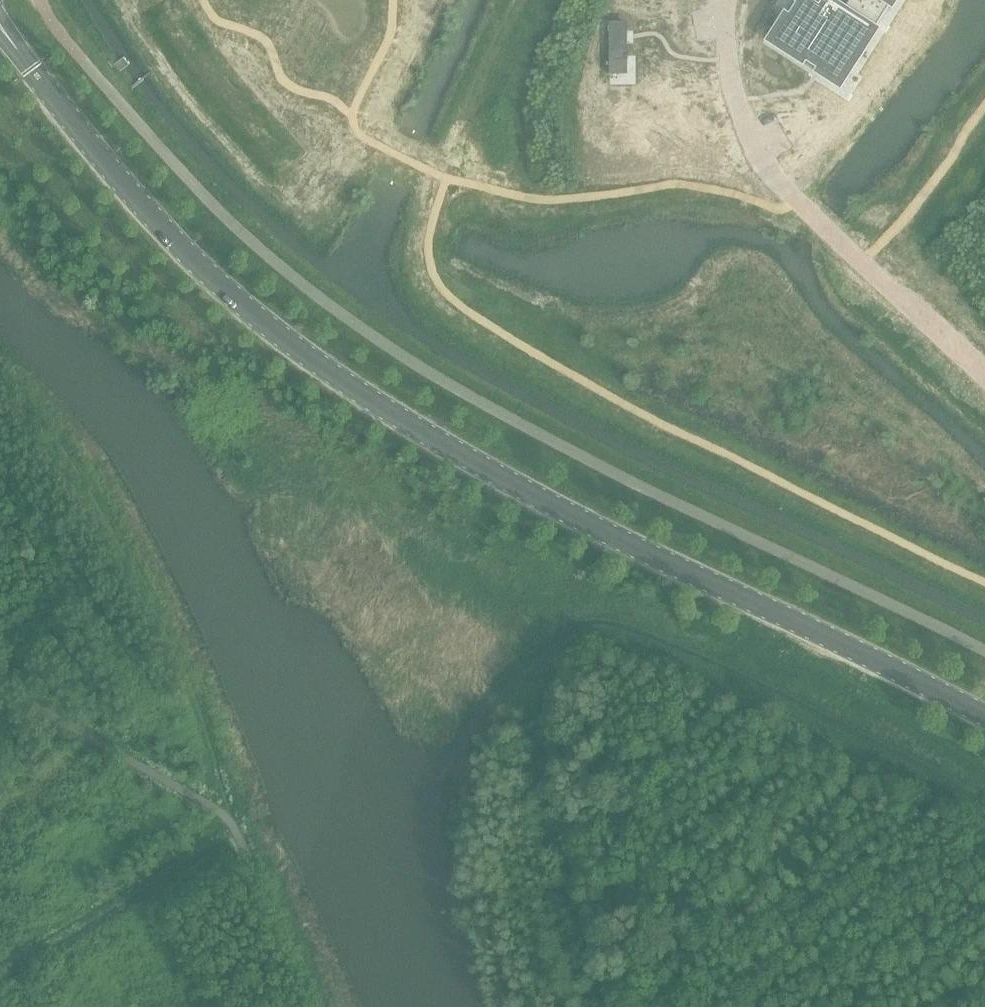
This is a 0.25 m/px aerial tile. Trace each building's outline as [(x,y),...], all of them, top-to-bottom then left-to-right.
[(773,38),(808,60),(825,71),(841,81),(855,61),(877,26),(894,0),(798,0),(797,1),(800,3),(792,14),(790,12),(789,14),(773,38)] [(597,95),(580,97),(585,139),(602,137),(597,95)]
